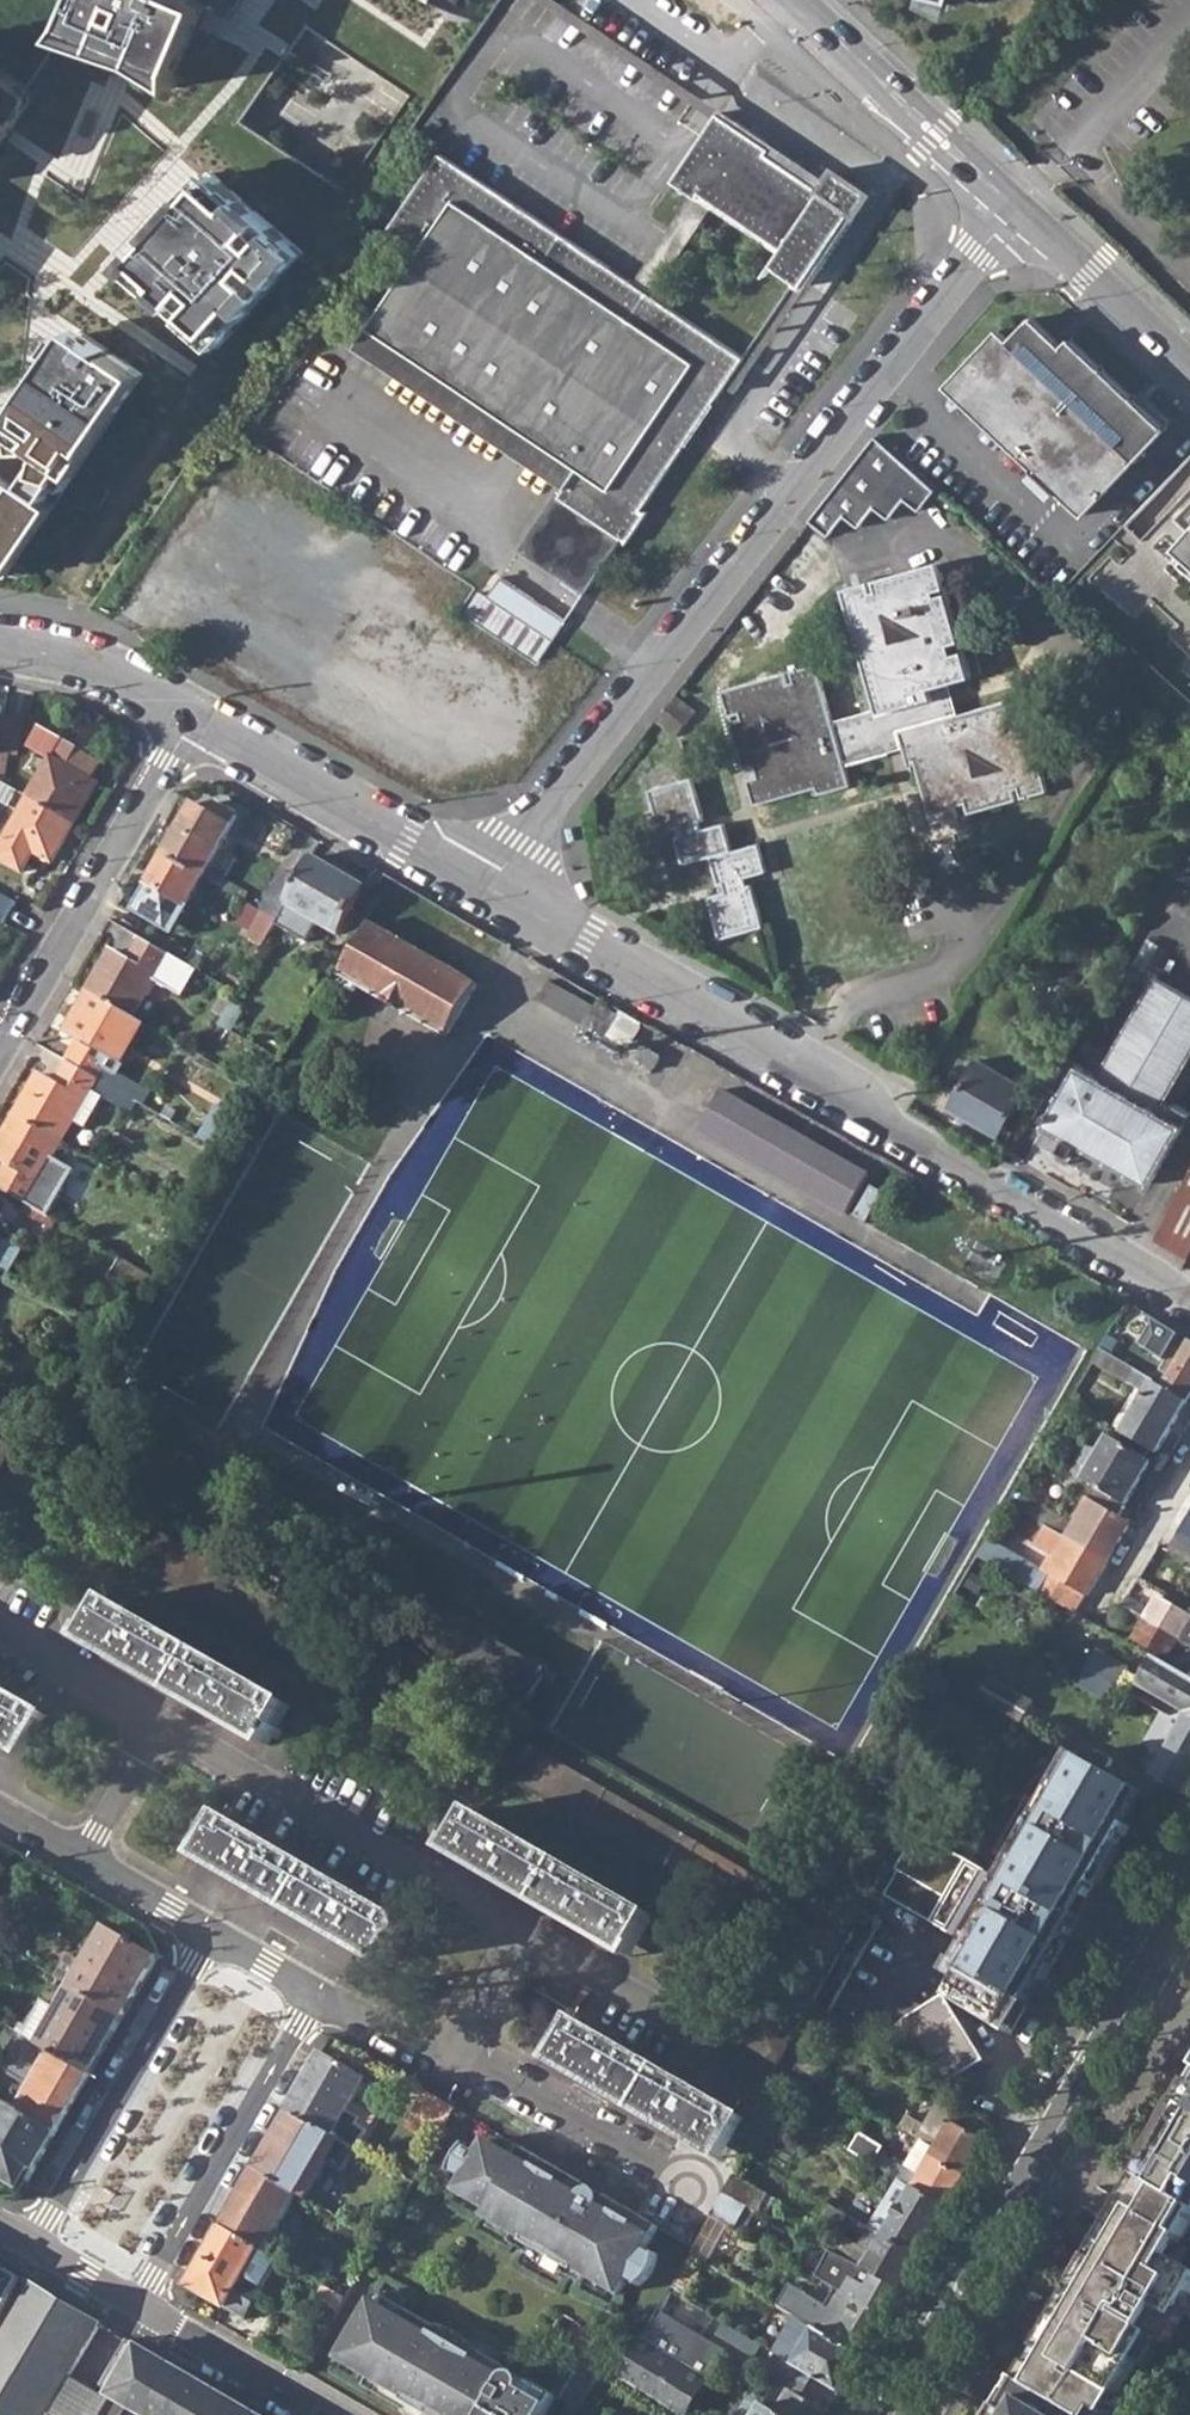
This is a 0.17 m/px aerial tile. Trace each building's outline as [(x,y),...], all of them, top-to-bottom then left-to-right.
[(196,0),(90,0),(71,39),(159,80),(197,0),(196,0)] [(454,32),(477,0),(409,0),(454,32)] [(349,190),(413,90),(307,22),(243,122),(349,190)] [(21,110),(7,100),(30,68),(0,46),(0,138),(21,110)] [(782,250),(770,267),(796,283),(798,280),(809,287),(872,194),(836,170),(822,189),(769,154),(772,149),(718,114),(672,183),(697,199),(700,195),(782,250)] [(391,231),(423,252),(359,348),(564,486),(522,549),(586,592),(623,538),(628,541),(649,510),(644,507),(745,358),(444,154),(391,231)] [(301,251),(210,167),(127,256),(218,340),(301,251)] [(951,387),(1088,517),(1170,431),(1075,339),(1065,349),(1034,320),(1011,345),(1000,335),(951,387)] [(163,370),(93,323),(25,421),(96,469),(163,370)] [(939,489),(881,438),(879,436),(814,520),(834,535),(849,516),(864,527),(879,507),(893,517),(908,498),(923,510),(939,489)] [(17,570),(79,487),(7,443),(0,453),(0,568),(17,570)] [(1189,702),(1189,534),(1168,515),(1144,542),(1126,526),(1067,591),(1189,702)] [(921,763),(936,821),(1048,793),(1022,696),(963,710),(955,680),(981,673),(954,568),(856,593),(886,711),(843,722),(828,664),(728,690),(759,804),(820,788),(822,797),(857,788),(851,768),(911,752),(915,764),(921,763)] [(480,593),(467,613),(539,662),(568,623),(502,577),(488,599),(480,593)] [(655,723),(676,739),(696,714),(675,698),(655,723)] [(17,755),(24,720),(3,715),(0,730),(0,751),(17,755)] [(63,742),(29,798),(74,824),(96,785),(66,768),(77,749),(63,742)] [(713,896),(727,940),(772,926),(756,876),(773,872),(763,842),(736,850),(728,823),(710,828),(694,777),(648,790),(661,833),(675,830),(686,864),(714,856),(725,892),(713,896)] [(21,813),(29,798),(0,782),(0,801),(21,813)] [(29,798),(21,813),(0,851),(0,858),(40,880),(74,824),(29,798)] [(193,807),(166,855),(203,875),(231,825),(198,806),(193,807)] [(144,894),(179,915),(203,875),(166,855),(144,894)] [(289,906),(341,934),(367,888),(315,859),(302,880),(289,906)] [(302,880),(286,871),(266,909),(282,918),(289,906),(302,880)] [(6,923),(17,903),(0,894),(0,919),(6,923)] [(268,944),(282,918),(266,909),(251,935),(268,944)] [(447,1036),(477,982),(457,970),(374,923),(344,976),(447,1036)] [(88,990),(124,1010),(161,948),(142,937),(129,960),(112,950),(88,990)] [(464,957),(457,970),(477,982),(485,969),(464,957)] [(1152,1184),(1186,1125),(1161,1110),(1189,1060),(1189,993),(1159,975),(1100,1074),(1080,1063),(1053,1111),(1051,1110),(1042,1129),(1066,1143),(1058,1157),(1069,1164),(1081,1143),(1152,1184)] [(69,1063),(113,1088),(121,1074),(95,1060),(124,1010),(88,990),(65,1030),(82,1041),(69,1063)] [(219,1011),(227,1016),(235,1002),(227,997),(219,1011)] [(223,1023),(236,1031),(248,1009),(235,1002),(227,1016),(223,1023)] [(612,1025),(633,1037),(641,1024),(619,1012),(612,1025)] [(637,1056),(655,1066),(663,1052),(645,1042),(637,1056)] [(954,1105),(1000,1133),(1025,1087),(980,1061),(954,1105)] [(77,1124),(95,1093),(119,1106),(125,1095),(122,1093),(113,1088),(69,1063),(56,1085),(39,1075),(15,1114),(53,1135),(63,1116),(77,1124)] [(113,1088),(122,1093),(129,1080),(121,1074),(113,1088)] [(872,1173),(724,1089),(702,1129),(769,1167),(774,1160),(809,1180),(804,1188),(850,1213),(872,1173)] [(15,1196),(22,1186),(53,1135),(15,1114),(0,1141),(0,1158),(10,1165),(0,1180),(0,1187),(15,1196)] [(1189,1256),(1189,1175),(1157,1236),(1156,1238),(1189,1256)] [(27,1202),(42,1210),(48,1201),(22,1186),(15,1196),(27,1202)] [(23,1210),(51,1227),(56,1218),(42,1210),(27,1202),(23,1210)] [(169,1213),(184,1223),(190,1213),(175,1205),(169,1213)] [(0,1240),(0,1265),(10,1247),(0,1240)] [(106,1277),(140,1296),(153,1273),(119,1255),(106,1277)] [(1167,1359),(1185,1334),(1155,1313),(1137,1338),(1167,1359)] [(1102,1348),(1108,1351),(1114,1342),(1107,1338),(1102,1348)] [(1165,1386),(1188,1401),(1189,1398),(1189,1345),(1181,1359),(1171,1375),(1165,1386)] [(1094,1362),(1129,1382),(1137,1369),(1108,1351),(1102,1348),(1094,1362)] [(1171,1375),(1181,1359),(1173,1355),(1164,1370),(1171,1375)] [(1165,1386),(1137,1369),(1129,1382),(1148,1393),(1124,1433),(1157,1452),(1188,1401),(1165,1386)] [(1071,1398),(1078,1404),(1083,1396),(1075,1392),(1071,1398)] [(1111,1436),(1084,1480),(1125,1502),(1128,1503),(1153,1461),(1111,1436)] [(11,1446),(0,1440),(0,1465),(11,1446)] [(1065,1489),(1086,1499),(1117,1516),(1125,1502),(1084,1480),(1074,1474),(1065,1489)] [(1130,1523),(1117,1516),(1086,1499),(1074,1519),(1077,1520),(1068,1537),(1072,1539),(1109,1559),(1119,1542),(1130,1523)] [(1189,1539),(1189,1518),(1181,1533),(1189,1539)] [(1067,1606),(1078,1588),(1088,1595),(1098,1578),(1109,1559),(1072,1539),(1068,1537),(1057,1529),(1046,1547),(1062,1556),(1051,1574),(988,1539),(979,1555),(1067,1606)] [(1189,1562),(1189,1539),(1181,1533),(1170,1551),(1189,1562)] [(1078,1588),(1067,1606),(1078,1612),(1088,1595),(1078,1588)] [(1159,1597),(1146,1618),(1182,1639),(1189,1644),(1189,1615),(1159,1597)] [(1123,1606),(1140,1615),(1145,1607),(1128,1598),(1123,1606)] [(85,1640),(267,1745),(290,1706),(108,1601),(85,1640)] [(1170,1658),(1182,1639),(1146,1618),(1135,1638),(1170,1658)] [(1100,1649),(1089,1667),(1119,1683),(1120,1684),(1130,1666),(1100,1649)] [(1179,1670),(1189,1676),(1189,1653),(1179,1670)] [(1187,1710),(1189,1712),(1189,1676),(1179,1670),(1157,1657),(1142,1684),(1187,1710)] [(1077,1680),(1110,1698),(1119,1683),(1089,1667),(1086,1665),(1077,1680)] [(26,1755),(49,1716),(0,1688),(0,1740),(26,1755)] [(1184,1715),(1189,1718),(1177,1738),(1156,1775),(1187,1791),(1189,1786),(1189,1712),(1187,1710),(1184,1715)] [(1160,1728),(1177,1738),(1189,1718),(1184,1715),(1180,1715),(1170,1713),(1160,1728)] [(1012,2034),(1081,1915),(1079,1913),(1149,1794),(1075,1753),(1003,1879),(922,1832),(885,1894),(980,1948),(951,1998),(1012,2034)] [(449,1850),(633,1957),(655,1918),(471,1811),(449,1850)] [(202,1858),(386,1964),(408,1924),(226,1819),(202,1858)] [(731,2065),(764,2085),(853,1934),(818,1915),(731,2065)] [(71,1985),(124,2015),(138,1991),(155,1960),(154,1957),(105,1928),(71,1985)] [(50,2050),(91,2073),(104,2051),(124,2015),(71,1985),(41,2035),(24,2024),(19,2032),(20,2033),(50,2050)] [(905,2021),(947,2085),(973,2068),(975,2071),(991,2060),(945,1994),(905,2021)] [(690,2142),(722,2160),(745,2120),(578,2023),(555,2063),(584,2080),(690,2142)] [(31,2084),(17,2108),(58,2131),(74,2103),(91,2073),(50,2050),(20,2033),(6,2059),(9,2071),(31,2084)] [(290,2111),(357,2150),(368,2133),(357,2126),(363,2118),(349,2110),(369,2076),(325,2051),(309,2078),(290,2111)] [(1138,2175),(1189,2205),(1189,2086),(1138,2175)] [(414,2114),(445,2132),(448,2126),(458,2110),(428,2092),(414,2114)] [(913,2184),(949,2205),(994,2127),(941,2095),(917,2135),(937,2147),(921,2173),(880,2150),(874,2162),(898,2175),(913,2184)] [(7,2103),(0,2117),(0,2176),(23,2190),(40,2163),(58,2131),(17,2108),(7,2103)] [(766,2124),(793,2139),(804,2121),(776,2106),(766,2124)] [(298,2194),(307,2199),(327,2162),(345,2172),(357,2150),(290,2111),(271,2143),(256,2169),(298,2194)] [(654,2272),(660,2257),(648,2250),(661,2227),(526,2150),(523,2148),(517,2158),(489,2142),(482,2155),(467,2147),(458,2159),(454,2170),(468,2179),(460,2192),(491,2210),(488,2217),(518,2234),(513,2243),(585,2285),(590,2276),(622,2295),(631,2279),(643,2286),(654,2272)] [(223,2227),(265,2251),(298,2194),(256,2169),(237,2201),(223,2227)] [(885,2197),(900,2206),(913,2184),(898,2175),(885,2197)] [(1017,2380),(1054,2400),(1078,2414),(1112,2414),(1122,2398),(1118,2396),(1153,2336),(1169,2345),(1187,2314),(1182,2310),(1189,2297),(1189,2268),(1172,2258),(1189,2229),(1189,2205),(1138,2175),(1017,2380)] [(726,2193),(756,2210),(766,2193),(736,2176),(726,2193)] [(949,2205),(913,2184),(900,2206),(885,2234),(920,2256),(949,2205)] [(713,2217),(734,2229),(740,2221),(746,2226),(756,2210),(726,2193),(713,2217)] [(843,2210),(871,2226),(881,2210),(853,2193),(843,2210)] [(189,2285),(247,2319),(281,2261),(265,2251),(223,2227),(205,2257),(189,2285)] [(861,2262),(903,2286),(920,2256),(885,2234),(875,2251),(862,2244),(854,2258),(861,2262)] [(903,2286),(861,2262),(844,2290),(856,2298),(886,2314),(903,2286)] [(22,2276),(0,2263),(0,2315),(22,2276)] [(101,2321),(34,2283),(0,2342),(0,2414),(47,2414),(101,2321)] [(886,2314),(856,2298),(850,2308),(829,2297),(824,2304),(790,2284),(777,2305),(816,2329),(819,2331),(862,2356),(886,2314)] [(317,2298),(339,2311),(346,2298),(325,2287),(317,2298)] [(415,2414),(544,2414),(555,2395),(377,2292),(339,2358),(371,2376),(365,2386),(415,2414)] [(619,2377),(678,2414),(686,2414),(706,2382),(719,2361),(696,2347),(700,2340),(657,2313),(619,2377)] [(842,2390),(862,2356),(819,2331),(816,2329),(803,2350),(797,2346),(794,2350),(784,2344),(777,2355),(842,2390)] [(153,2414),(263,2414),(130,2338),(102,2384),(114,2393),(128,2400),(153,2414)] [(696,2347),(719,2361),(729,2358),(700,2340),(696,2347)] [(1054,2400),(1017,2380),(996,2414),(1078,2414),(1054,2400)] [(828,2413),(785,2388),(773,2410),(761,2403),(754,2414),(827,2414),(828,2413)] [(128,2400),(114,2393),(101,2414),(120,2414),(128,2400)]
